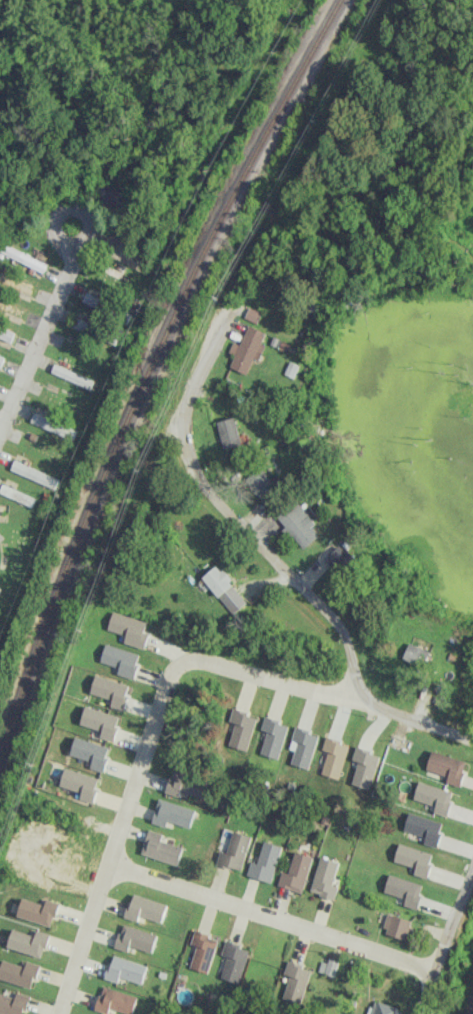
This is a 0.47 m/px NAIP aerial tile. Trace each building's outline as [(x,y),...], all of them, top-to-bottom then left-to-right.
[(0,254),(41,271),(45,262),(4,245),(0,254)] [(105,272),(120,279),(125,266),(110,260),(105,272)] [(34,281),(0,271),(0,284),(31,293),(34,281)] [(82,301),(100,309),(104,300),(86,292),(82,301)] [(96,323),(74,318),(71,329),(94,334),(96,323)] [(241,344),(233,341),(229,352),(234,354),(230,367),(247,373),(253,358),(259,360),(265,344),(262,343),(266,332),(248,325),(241,344)] [(0,326),(0,338),(9,343),(14,333),(0,326)] [(91,389),(94,380),(54,363),(50,372),(91,389)] [(29,422),(74,440),(78,430),(33,412),(29,422)] [(216,422),(223,449),(242,443),(234,416),(216,422)] [(9,471),(56,488),(60,478),(13,461),(9,471)] [(264,467),(248,475),(260,499),(276,490),(264,467)] [(2,484),(0,488),(0,493),(32,507),(36,498),(2,484)] [(277,517),(304,548),(319,536),(312,527),(317,523),(297,500),(277,517)] [(354,559),(340,545),(326,558),(339,572),(354,559)] [(233,613),(248,600),(215,564),(201,578),(233,613)] [(123,642),(144,649),(149,632),(143,631),(146,621),(113,611),(107,629),(125,635),(123,642)] [(428,649),(409,642),(403,660),(422,667),(428,649)] [(100,661),(118,667),(116,673),(132,678),(140,654),(105,643),(100,661)] [(129,684),(94,675),(90,693),(111,698),(109,706),(123,710),(129,684)] [(79,723),(101,730),(99,736),(112,740),(120,716),(85,705),(79,723)] [(228,745),(246,751),(257,716),(233,708),(229,721),(235,723),(228,745)] [(288,724),(264,717),(260,730),(266,731),(259,753),(277,759),(288,724)] [(308,769),(319,734),(295,727),(288,748),(294,750),(290,764),(308,769)] [(110,747),(75,736),(69,755),(91,761),(89,767),(102,771),(110,747)] [(322,749),(328,751),(321,773),(339,779),(350,745),(326,737),(322,749)] [(369,789),(381,755),(356,747),(352,759),(358,761),(351,783),(369,789)] [(426,769),(447,776),(446,782),(459,786),(467,761),(432,750),(426,769)] [(81,792),(79,799),(93,802),(99,776),(64,768),(60,787),(81,792)] [(165,792),(179,796),(180,791),(202,798),(208,780),(172,769),(165,792)] [(433,812),(446,816),(454,791),(419,781),(413,799),(435,806),(433,812)] [(167,821),(189,828),(195,810),(159,797),(151,822),(166,827),(167,821)] [(443,822),(409,811),(403,830),(424,836),(422,843),(435,847),(443,822)] [(161,833),(148,829),(140,852),(176,864),(182,846),(159,838),(161,833)] [(227,851),(221,849),(217,863),(241,871),(252,836),(233,830),(227,851)] [(258,862),(251,860),(247,875),(272,882),(282,846),(264,840),(258,862)] [(414,867),(412,873),(426,877),(433,853),(399,843),(393,861),(414,867)] [(314,856),(295,851),(288,873),(282,870),(278,885),(302,893),(314,856)] [(339,862),(321,856),(310,892),(334,899),(338,886),(333,884),(339,862)] [(416,909),(423,885),(388,874),(383,891),(405,898),(403,905),(416,909)] [(127,902),(129,903),(133,892),(166,904),(160,921),(138,914),(136,920),(122,915),(127,902)] [(51,915),(48,924),(16,914),(21,897),(43,904),(45,897),(59,901),(54,916),(51,915)] [(383,934),(407,938),(410,918),(386,915),(383,934)] [(123,922),(156,933),(150,951),(128,944),(126,950),(113,946),(117,932),(119,932),(123,922)] [(11,927),(33,935),(35,928),(48,933),(44,947),(42,946),(39,956),(4,945),(11,927)] [(217,939),(206,972),(189,966),(196,944),(190,942),(194,928),(208,933),(208,936),(217,939)] [(250,950),(226,941),(221,954),(227,956),(220,977),(238,983),(250,950)] [(113,954),(146,964),(140,982),(118,975),(116,981),(103,977),(113,954)] [(326,963),(320,961),(317,971),(333,976),(338,960),(328,957),(326,963)] [(28,986),(31,977),(34,978),(39,963),(25,959),(23,966),(1,959),(0,962),(0,978),(28,986)] [(283,973),(289,975),(282,998),(300,1003),(310,968),(287,962),(283,973)] [(97,993),(100,994),(103,985),(135,995),(130,1013),(108,1006),(106,1012),(93,1008),(97,993)] [(21,1008),(19,1013),(6,1013),(0,1012),(0,992),(13,997),(15,990),(28,995),(24,1008),(21,1008)] [(372,1000),(368,1013),(401,1013),(402,1008),(372,1000)]
